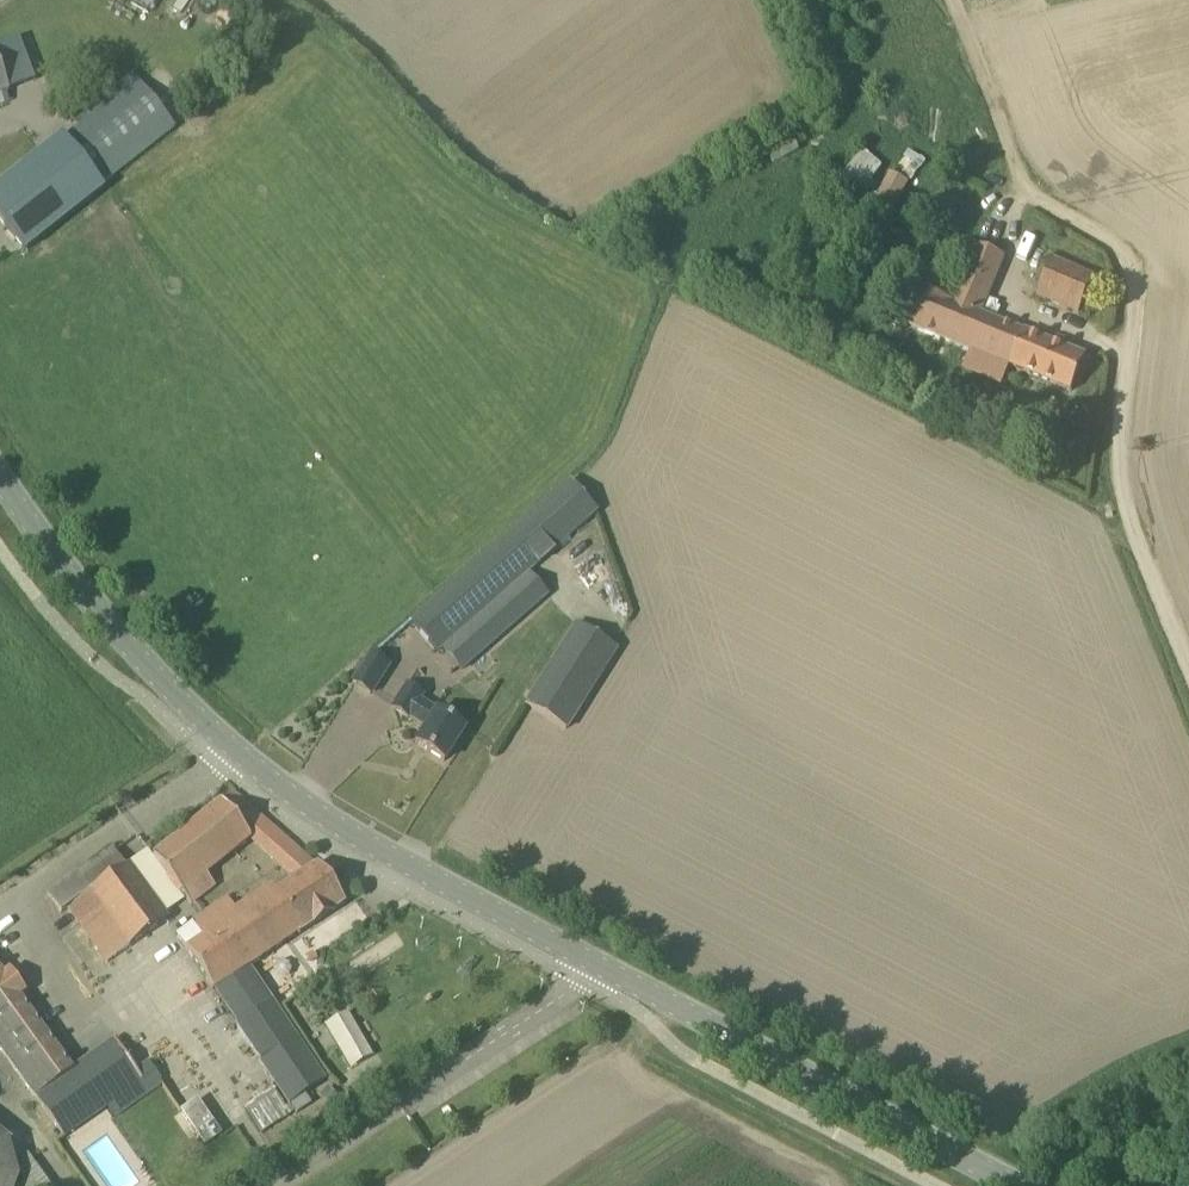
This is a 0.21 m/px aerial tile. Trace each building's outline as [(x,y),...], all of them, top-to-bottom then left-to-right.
[(9,91),(0,68),(0,95),(9,91)] [(43,230),(174,125),(139,81),(83,125),(0,191),(0,214),(24,245),(43,230)] [(864,192),(885,163),(864,148),(843,177),(864,192)] [(890,220),(909,183),(890,173),(871,210),(890,220)] [(981,306),(1002,257),(973,245),(950,298),(936,293),(912,284),(898,317),(1072,391),(1085,358),(981,312),(981,306)] [(1079,315),(1094,278),(1053,260),(1040,296),(1079,315)] [(409,619),(411,622),(459,675),(548,596),(529,574),(598,513),(568,479),(409,619)] [(567,730),(618,649),(574,622),(524,703),(567,730)] [(386,663),(391,655),(381,649),(376,657),(371,653),(352,683),(370,694),(389,664),(386,663)] [(466,727),(422,700),(426,695),(408,683),(392,708),(408,718),(409,717),(426,728),(416,743),(444,761),(466,727)] [(204,916),(201,918),(195,922),(205,939),(188,950),(288,1108),(291,1106),(296,1114),(312,1104),(305,1093),(326,1080),(250,967),(344,904),(316,864),(315,865),(236,790),(155,851),(192,905),(195,903),(216,887),(206,875),(250,839),(293,879),(274,891),(271,885),(234,909),(228,901),(204,916)] [(125,867),(112,848),(79,872),(78,871),(47,893),(61,913),(67,908),(106,963),(168,918),(156,901),(173,888),(149,858),(145,852),(129,864),(125,867)] [(0,968),(0,1047),(64,1135),(105,1106),(114,1119),(162,1085),(147,1062),(135,1071),(113,1040),(72,1069),(0,968)] [(327,1022),(350,1066),(373,1055),(350,1010),(327,1022)] [(106,1128),(99,1146),(118,1153),(125,1134),(106,1128)] [(18,1173),(28,1185),(50,1185),(28,1154),(15,1163),(9,1141),(0,1135),(0,1185),(16,1185),(19,1177),(18,1173)] [(131,1185),(154,1185),(148,1169),(127,1176),(131,1185)]
